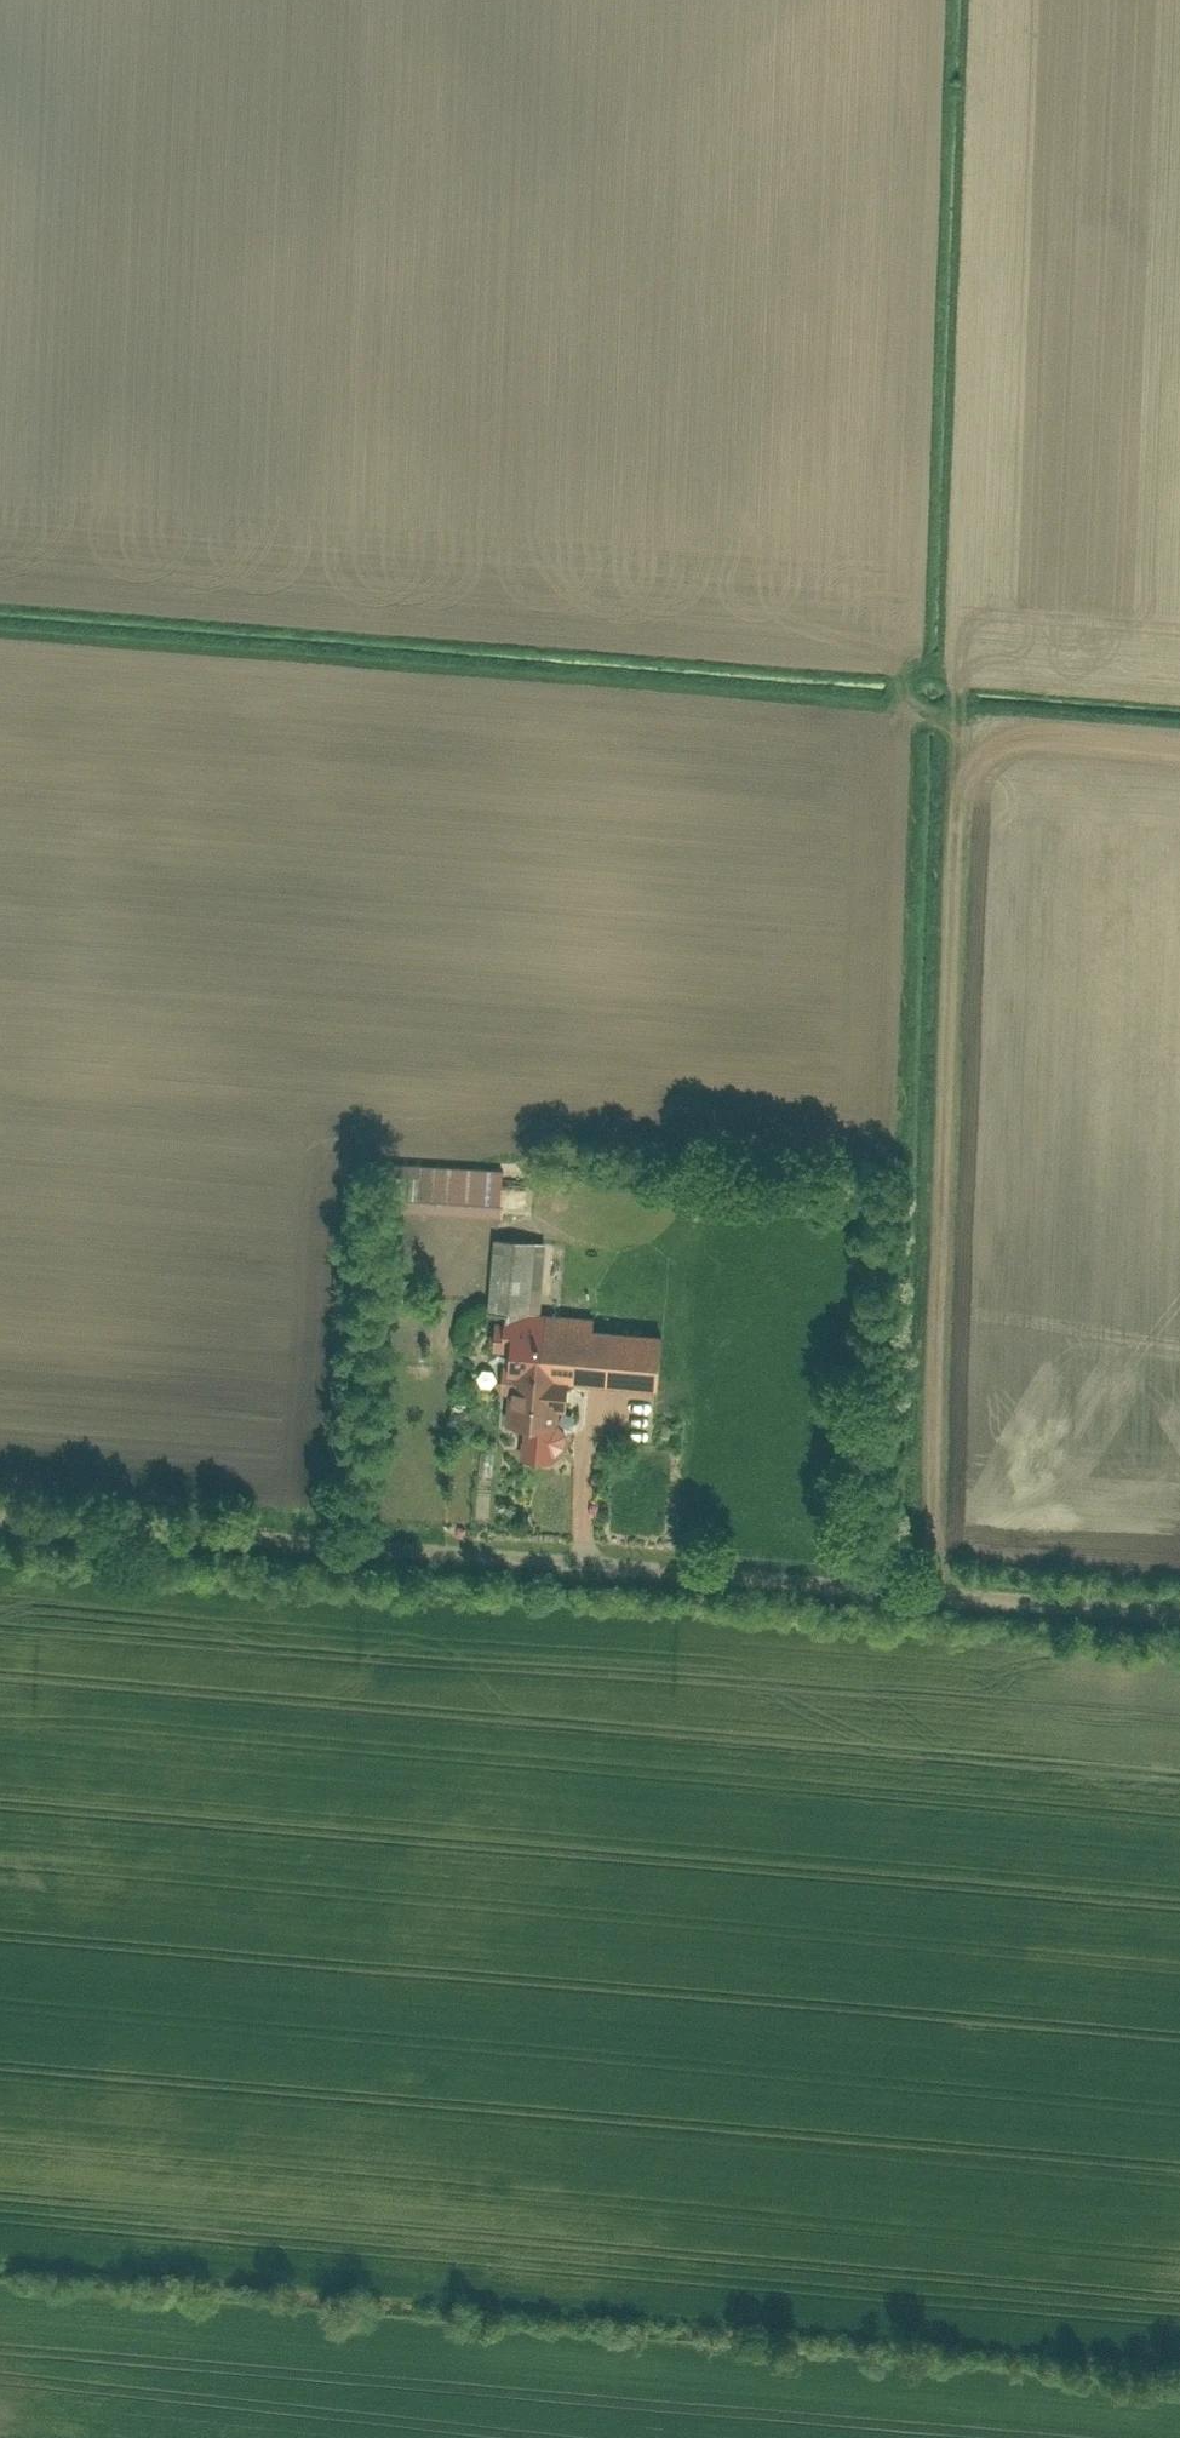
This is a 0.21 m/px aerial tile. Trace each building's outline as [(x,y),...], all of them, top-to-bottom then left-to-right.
[(431,1198),(512,1200),(513,1164),(432,1163),(431,1198)] [(657,1400),(662,1345),(597,1339),(598,1327),(518,1320),(508,1434),(564,1439),(569,1392),(657,1400)]
